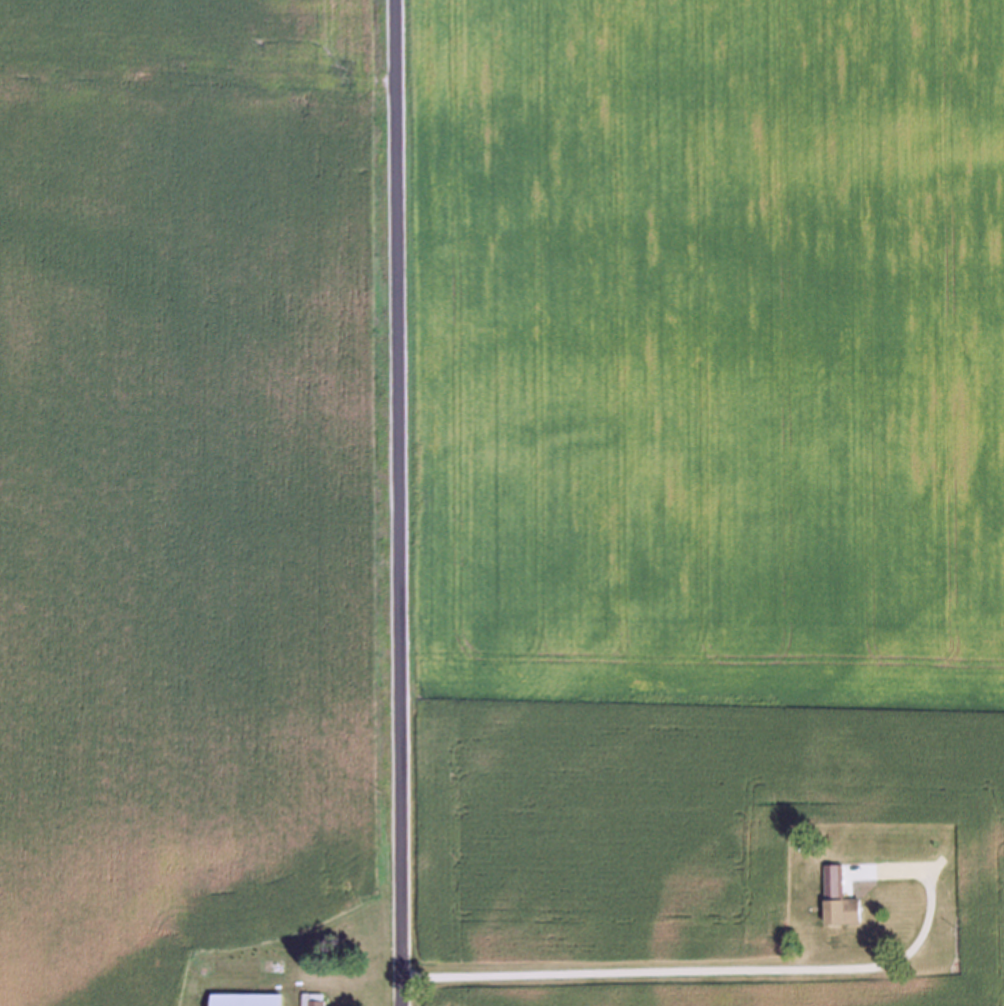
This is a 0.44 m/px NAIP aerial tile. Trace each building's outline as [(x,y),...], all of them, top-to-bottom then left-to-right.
[(863,923),(862,898),(845,898),(844,864),(826,864),(828,924),(863,923)] [(212,993),(212,1005),(283,1005),(283,994),(212,993)]
